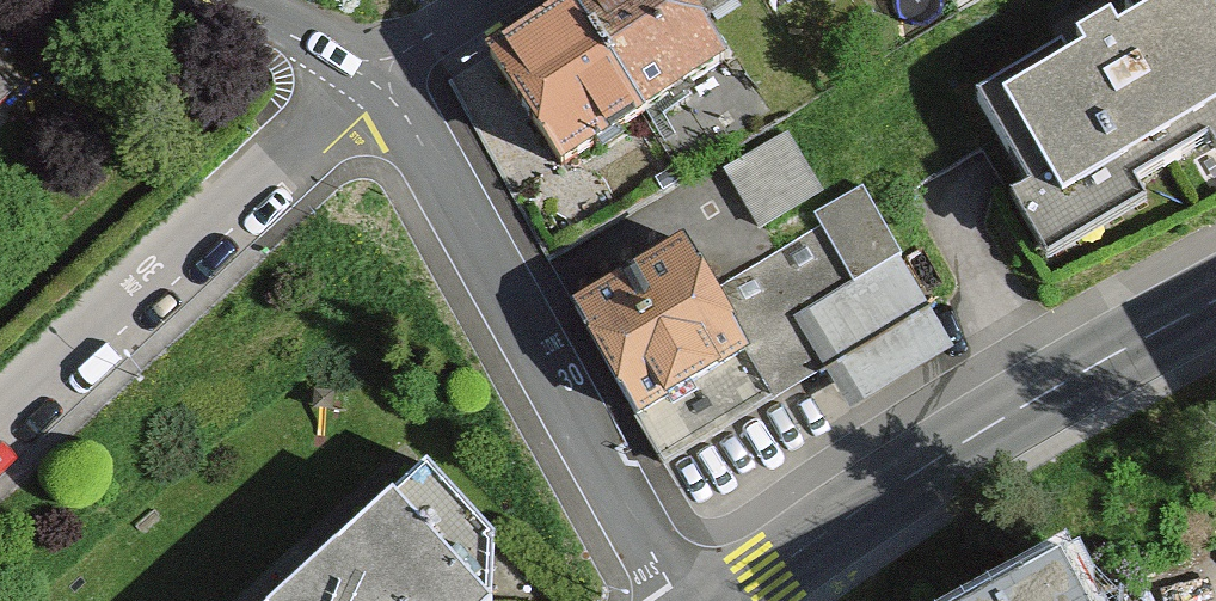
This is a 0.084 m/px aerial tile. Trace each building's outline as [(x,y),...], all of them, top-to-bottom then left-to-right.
[(581,0),(577,0),(490,55),(586,206),(676,149),(581,0)] [(697,0),(581,0),(676,149),(754,96),(697,0)] [(845,9),(859,0),(839,0),(845,9)] [(981,109),(1035,199),(1014,211),(1050,271),(1145,215),(1133,194),(1210,149),(1215,159),(1215,0),(1156,0),(1124,19),(1133,32),(1120,40),(1112,27),(1077,48),(1087,64),(1071,73),(1063,60),(981,109)] [(0,80),(0,99),(9,90),(0,80)] [(788,135),(726,172),(762,231),(823,195),(788,135)] [(865,190),(815,217),(824,232),(855,286),(896,263),(903,259),(876,210),(865,190)] [(824,232),(711,295),(770,399),(825,368),(799,323),(857,291),(855,286),(824,232)] [(711,295),(684,250),(575,312),(661,462),(770,399),(711,295)] [(949,356),(896,263),(855,286),(857,291),(799,323),(825,368),(850,412),(949,356)] [(292,600),(489,600),(492,545),(425,469),(292,600)] [(1066,564),(999,600),(1086,600),(1066,564)]
